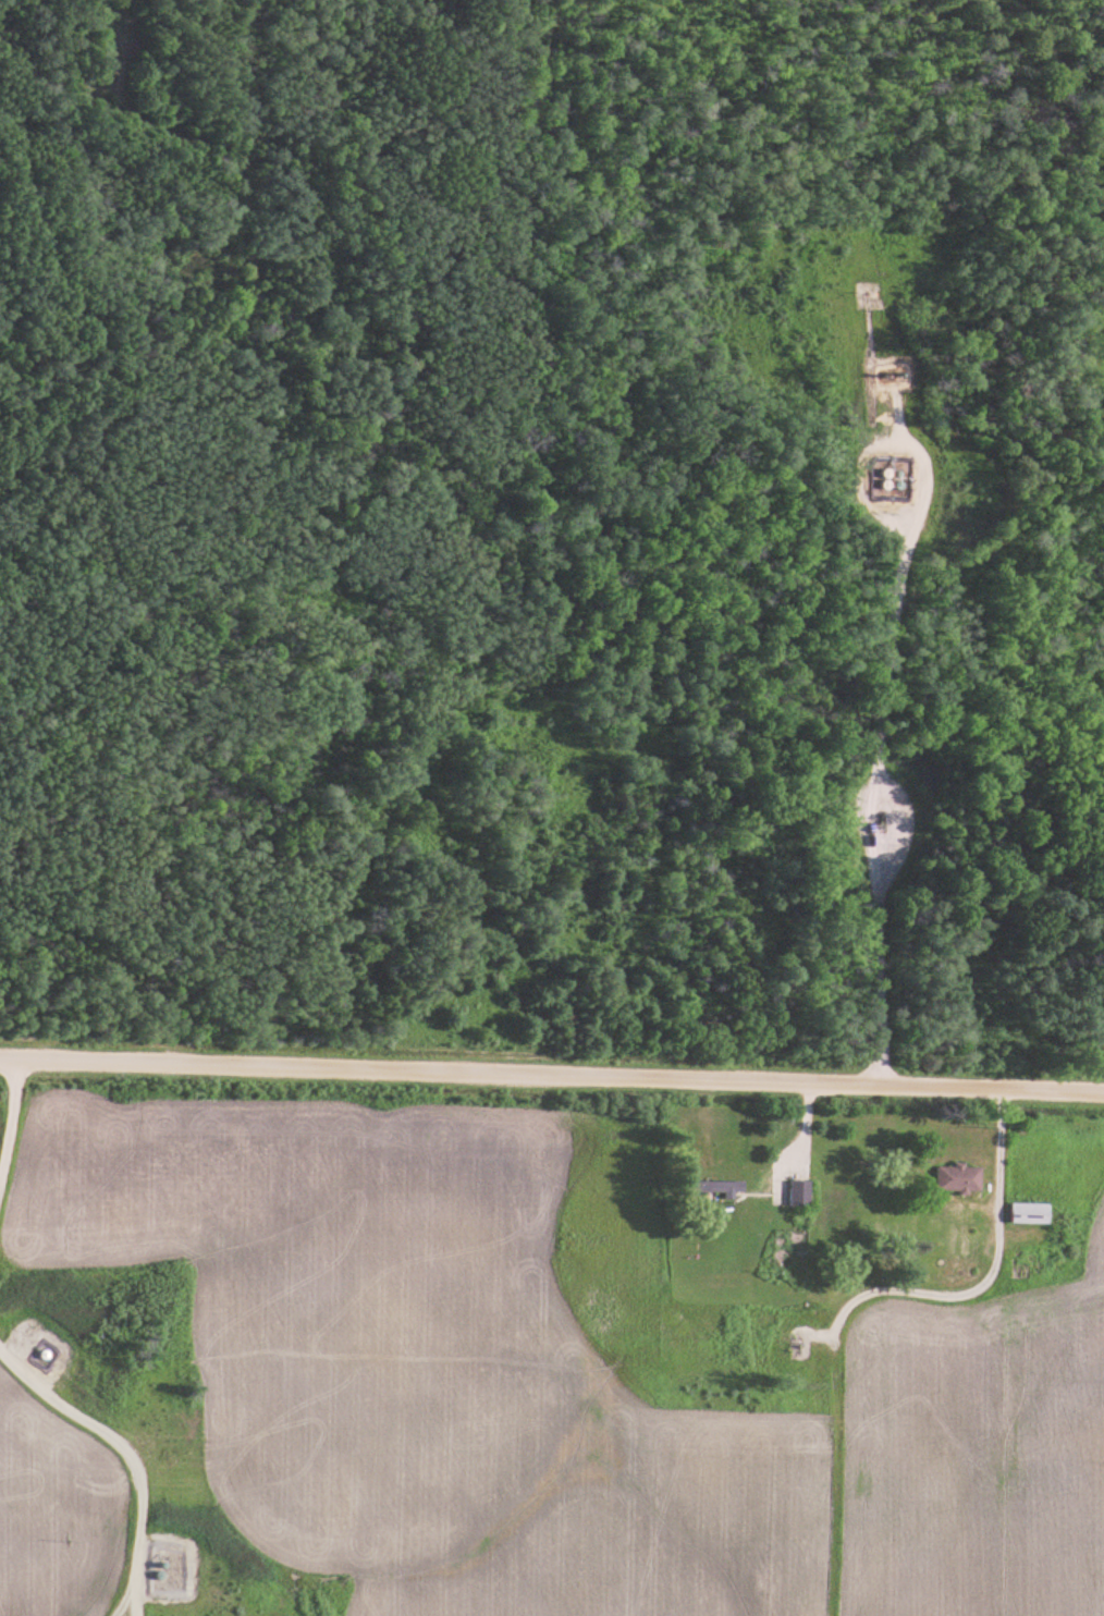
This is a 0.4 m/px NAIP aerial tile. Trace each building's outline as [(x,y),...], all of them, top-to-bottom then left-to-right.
[(911,475),(900,475),(901,466),(876,466),(875,499),(910,499),(911,475)] [(977,1165),(932,1165),(932,1191),(977,1191),(977,1165)] [(687,1193),(727,1193),(727,1191),(740,1191),(740,1180),(687,1180),(687,1193)] [(807,1180),(787,1180),(787,1205),(807,1205),(807,1180)] [(1007,1222),(1045,1222),(1045,1202),(1007,1202),(1007,1222)]
